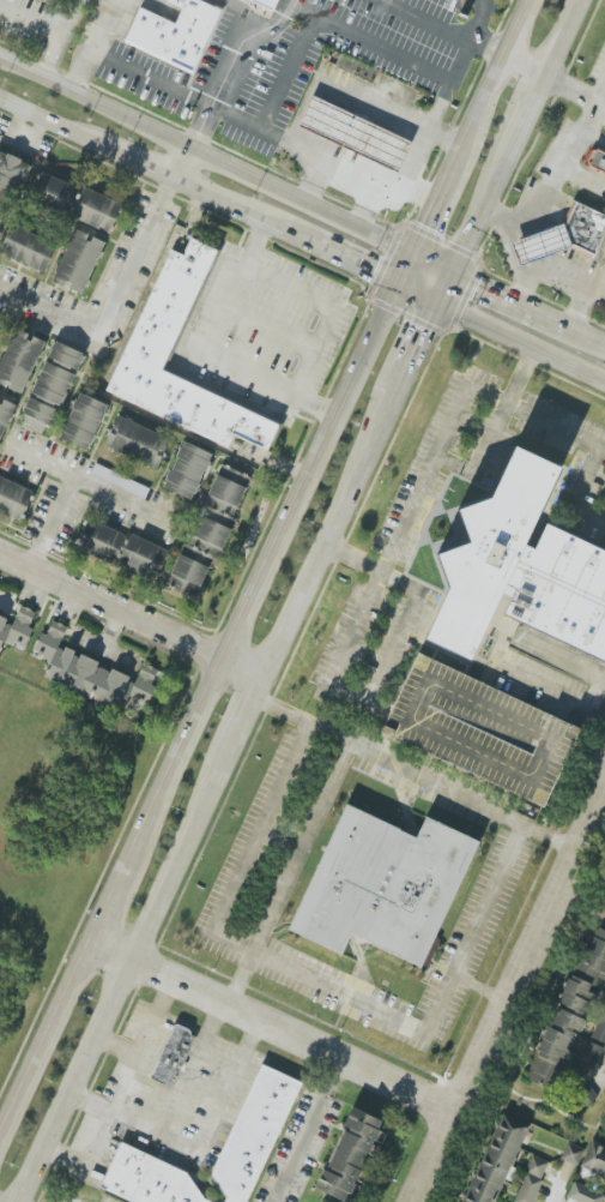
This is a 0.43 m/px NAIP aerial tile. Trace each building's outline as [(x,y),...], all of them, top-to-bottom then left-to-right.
[(194,73),(221,10),(197,0),(167,0),(166,2),(181,9),(175,23),(139,8),(124,43),(194,73)] [(273,11),(250,0),(278,0),(273,11)] [(411,139),(310,99),(298,129),(399,169),(411,139)] [(593,148),(585,167),(604,175),(604,153),(593,148)] [(0,152),(0,232),(27,162),(0,152)] [(108,234),(121,202),(80,186),(79,188),(38,171),(28,196),(39,201),(37,205),(108,234)] [(571,202),(604,216),(604,229),(591,259),(567,248),(571,247),(563,224),(561,224),(571,202)] [(57,245),(11,224),(0,249),(0,254),(43,274),(57,245)] [(512,244),(520,265),(567,248),(571,247),(563,224),(561,224),(512,244)] [(105,242),(74,229),(51,282),(82,295),(105,242)] [(219,253),(165,367),(280,422),(258,469),(96,391),(167,246),(181,253),(188,239),(219,253)] [(17,328),(0,361),(0,385),(19,394),(46,343),(17,328)] [(82,353),(53,341),(23,413),(26,415),(21,427),(47,437),(82,353)] [(107,405),(78,392),(59,439),(88,452),(107,405)] [(15,403),(0,398),(0,442),(15,403)] [(155,470),(170,439),(117,416),(103,446),(155,470)] [(162,488),(192,501),(212,454),(182,441),(162,488)] [(571,464),(545,518),(503,609),(479,659),(432,637),(458,585),(447,553),(480,541),(468,505),(502,494),(526,441),(571,464)] [(149,489),(96,463),(90,475),(144,500),(149,489)] [(249,475),(218,465),(205,507),(236,517),(249,475)] [(0,474),(0,513),(20,521),(34,488),(0,474)] [(167,588),(198,597),(208,566),(197,562),(200,554),(220,561),(233,518),(220,513),(217,522),(199,516),(191,546),(180,543),(167,588)] [(503,609),(604,657),(604,546),(545,518),(503,609)] [(169,551),(128,533),(127,537),(86,519),(74,548),(155,583),(169,551)] [(4,642),(23,650),(33,629),(29,627),(36,613),(21,606),(12,624),(0,618),(0,650),(4,642)] [(44,678),(122,710),(128,695),(149,703),(162,672),(142,664),(134,684),(127,681),(128,678),(97,665),(98,662),(77,653),(77,654),(59,646),(66,627),(52,621),(46,636),(40,633),(33,651),(43,655),(41,659),(50,663),(44,678)] [(418,653),(383,725),(540,800),(575,728),(418,653)] [(347,804),(416,835),(424,817),(478,842),(421,966),(353,934),(344,955),(289,930),(347,804)] [(589,925),(559,1005),(584,1015),(592,993),(591,992),(597,978),(604,981),(604,931),(589,925)] [(602,1008),(590,1038),(604,1044),(604,1009),(602,1008)] [(585,1019),(557,1009),(549,1028),(546,1027),(525,1080),(554,1092),(565,1065),(568,1066),(574,1053),(566,1050),(574,1030),(580,1033),(585,1019)] [(170,1023),(145,1080),(168,1089),(193,1033),(170,1023)] [(603,1048),(586,1041),(572,1071),(589,1079),(603,1048)] [(257,1064),(210,1184),(228,1191),(227,1193),(116,1149),(99,1193),(123,1201),(250,1201),(298,1080),(257,1064)] [(597,1097),(587,1083),(570,1096),(581,1110),(597,1097)] [(347,1201),(348,1201),(371,1140),(382,1144),(386,1134),(377,1131),(381,1120),(350,1108),(326,1172),(321,1170),(314,1190),(347,1201)] [(509,1176),(529,1125),(498,1112),(463,1201),(493,1201),(504,1174),(509,1176)] [(584,1150),(567,1142),(560,1158),(577,1166),(584,1150)] [(590,1143),(578,1170),(604,1181),(604,1149),(590,1143)] [(549,1163),(533,1156),(513,1201),(532,1201),(549,1163)] [(573,1181),(566,1198),(576,1201),(601,1201),(604,1194),(573,1181)]
